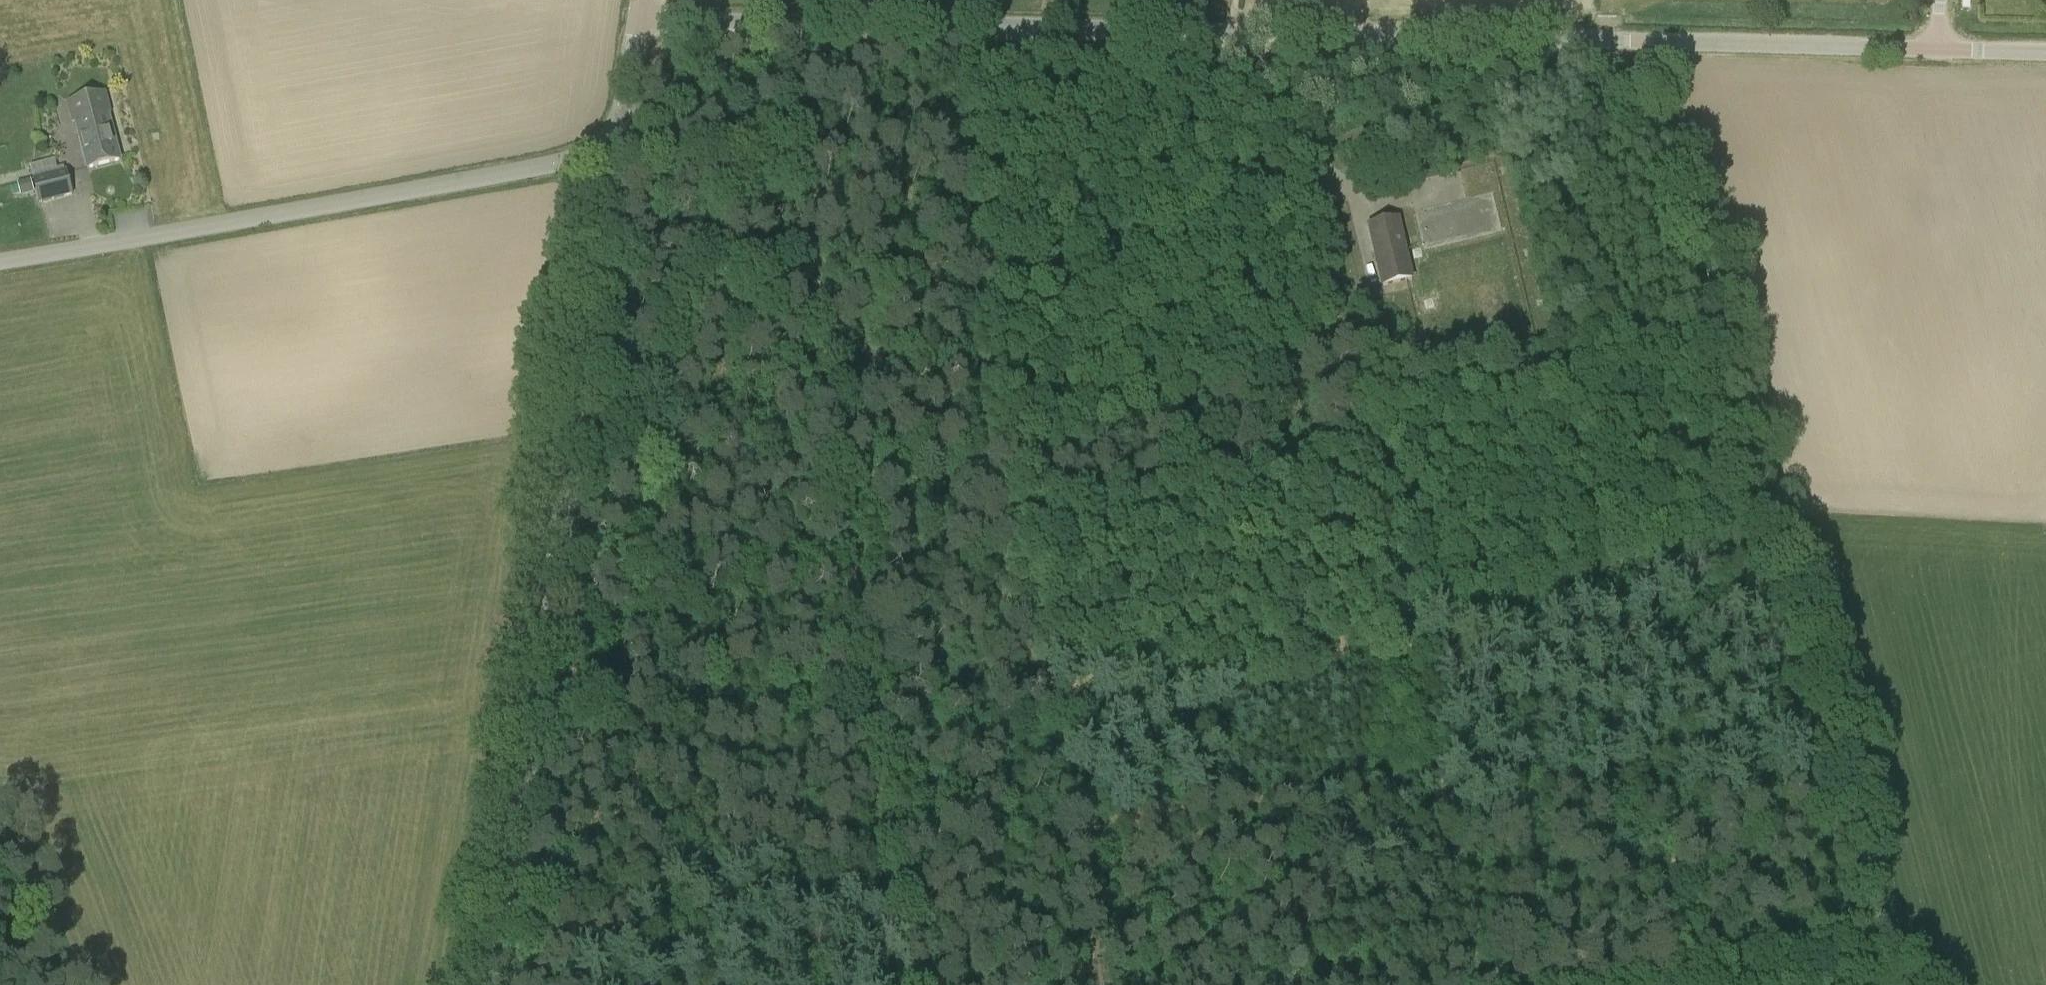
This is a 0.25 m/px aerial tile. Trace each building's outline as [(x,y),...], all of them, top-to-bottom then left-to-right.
[(108,114),(110,113),(105,93),(69,103),(74,123),(76,122),(88,168),(120,159),(108,114)] [(72,194),(66,170),(34,178),(40,203),(72,194)] [(19,184),(22,194),(34,191),(31,181),(19,184)] [(1367,225),(1381,286),(1414,279),(1400,218),(1367,225)]
